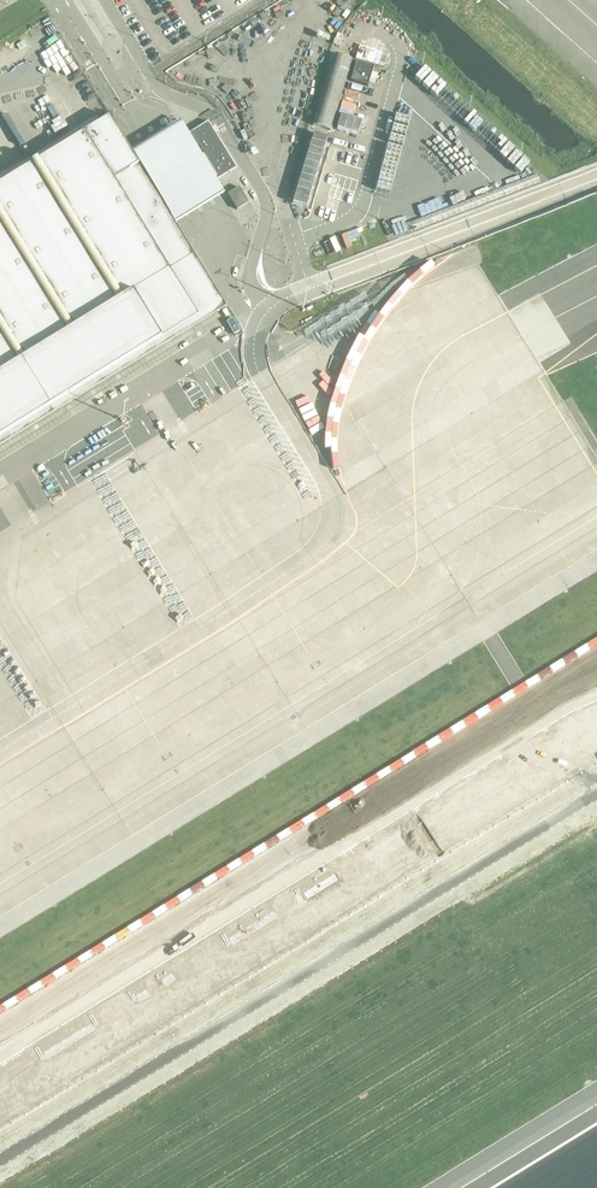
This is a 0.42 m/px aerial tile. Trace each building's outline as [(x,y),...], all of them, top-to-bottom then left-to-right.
[(356,61),(350,81),(368,86),(374,67),(356,61)]
